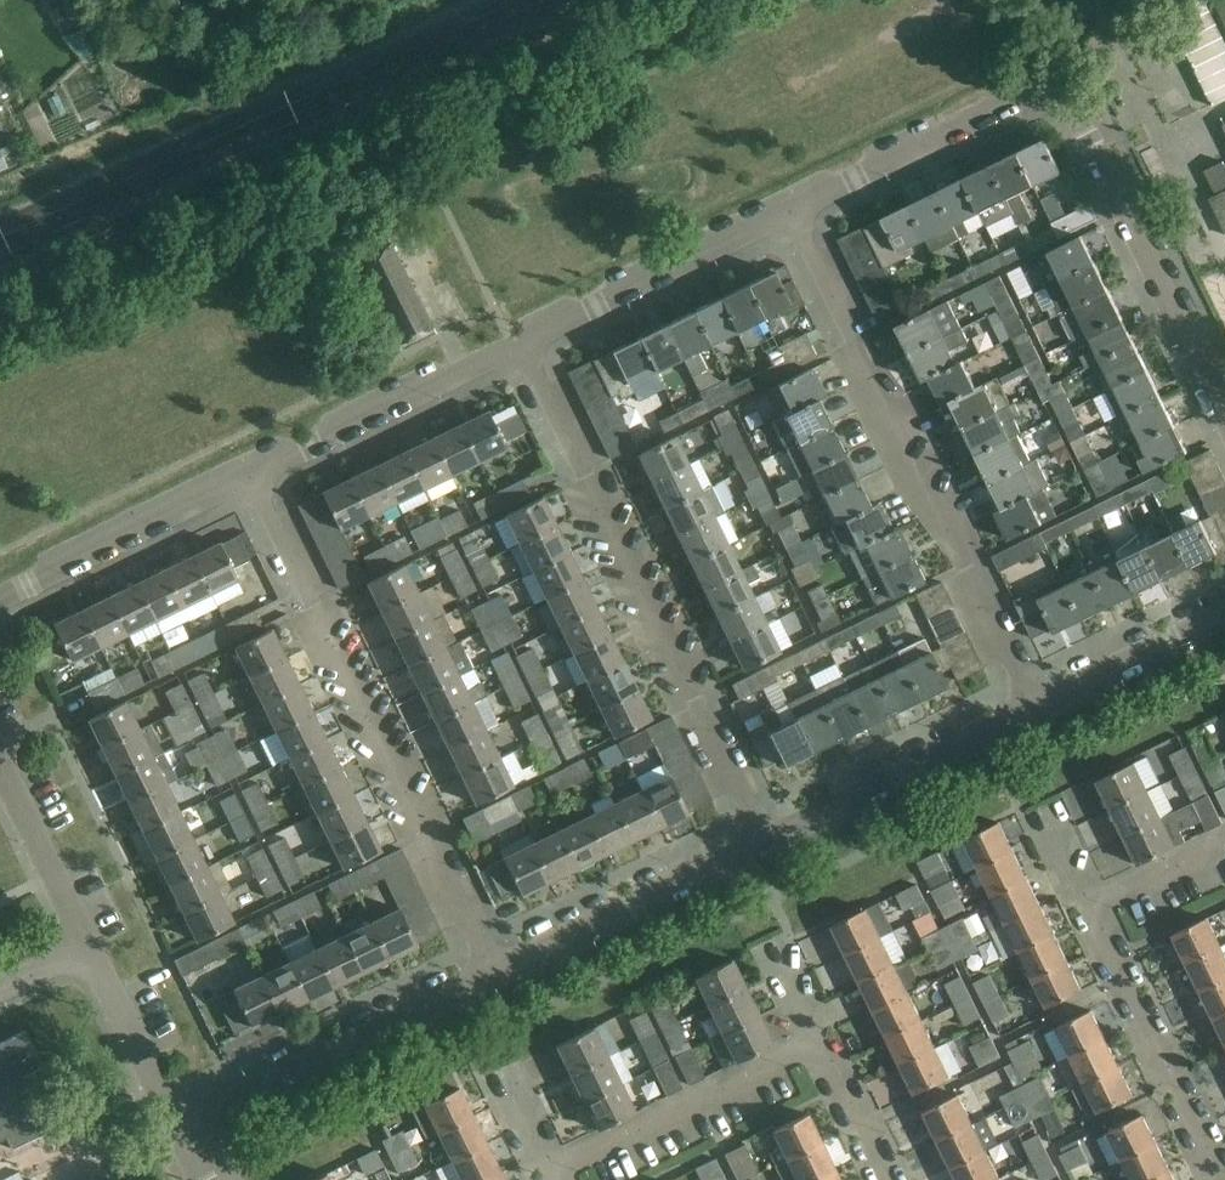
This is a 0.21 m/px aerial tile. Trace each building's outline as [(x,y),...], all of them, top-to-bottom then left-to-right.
[(1166,17),(1211,109),(1224,102),(1224,49),(1201,0),(1166,17)] [(1045,138),(1017,152),(1033,185),(1061,172),(1045,138)] [(1017,152),(990,165),(1020,225),(1033,218),(1020,192),(1033,185),(1017,152)] [(1223,161),(1206,170),(1218,194),(1211,198),(1224,227),(1224,164),(1223,161)] [(963,179),(979,212),(987,228),(1013,214),(1019,225),(1020,225),(990,165),(963,179)] [(979,212),(963,179),(936,192),(959,240),(961,239),(960,238),(971,233),(965,219),(979,212)] [(936,192),(909,205),(926,238),(933,253),(959,240),(936,192)] [(1052,223),(1059,238),(1098,219),(1090,204),(1052,223)] [(876,251),(882,263),(885,268),(915,254),(911,246),(926,238),(909,205),(882,218),(882,219),(865,227),(870,240),(876,251)] [(1033,251),(1059,238),(1052,223),(1051,223),(1053,227),(1027,240),(1033,251)] [(845,253),(870,240),(865,227),(864,227),(838,240),(845,253)] [(1047,286),(1095,262),(1082,235),(1041,255),(1047,268),(1040,272),(1047,286)] [(845,253),(850,264),(876,251),(870,240),(845,253)] [(1027,240),(999,253),(1005,265),(1033,251),(1027,240)] [(433,327),(391,243),(358,259),(401,344),(433,327)] [(882,263),(876,251),(850,264),(856,277),(882,263)] [(1005,265),(999,253),(972,267),(978,278),(1005,265)] [(1052,317),(1108,289),(1095,262),(1047,286),(1055,303),(1047,306),(1052,317)] [(862,289),(888,276),(885,268),(882,263),(856,277),(862,289)] [(764,276),(747,284),(763,318),(780,309),(783,314),(804,304),(784,264),(773,269),(772,266),(771,266),(771,268),(762,272),(764,276)] [(978,278),(972,267),(946,280),(952,291),(978,278)] [(1030,295),(1017,268),(1006,273),(1019,300),(1030,295)] [(888,276),(862,289),(868,301),(894,288),(888,276)] [(952,291),(946,280),(929,288),(935,300),(952,291)] [(763,318),(747,284),(720,298),(736,331),(746,350),(759,343),(750,324),(763,318)] [(1014,302),(1006,286),(990,293),(990,294),(996,306),(998,310),(1014,302)] [(868,301),(874,313),(900,300),(894,288),(868,301)] [(1121,316),(1108,289),(1052,317),(1052,318),(1059,314),(1072,340),(1088,333),(1121,316)] [(736,331),(720,298),(692,311),(709,344),(736,331)] [(874,313),(881,326),(907,313),(900,300),(874,313)] [(896,326),(910,354),(961,328),(948,301),(896,326)] [(1006,325),(1021,317),(1014,302),(998,310),(998,311),(988,316),(1001,342),(1012,336),(1006,325)] [(709,344),(692,311),(665,324),(682,357),(691,377),(707,369),(697,350),(709,344)] [(1101,359),(1135,343),(1121,316),(1088,333),(1095,348),(1101,359)] [(1012,336),(1027,329),(1021,317),(1006,325),(1012,336)] [(665,324),(639,337),(655,371),(682,357),(665,324)] [(961,328),(910,354),(923,381),(930,378),(956,364),(955,363),(949,351),(968,342),(961,328)] [(1017,347),(1032,340),(1027,329),(1012,336),(1017,347)] [(777,347),(789,371),(817,357),(805,333),(777,347)] [(600,373),(606,385),(612,397),(618,393),(621,399),(634,392),(630,383),(655,371),(639,337),(593,360),(600,373)] [(1033,360),(1040,356),(1032,340),(1021,345),(1017,347),(1016,348),(1025,364),(1033,360)] [(1093,365),(1106,391),(1110,389),(1148,370),(1135,343),(1101,359),(1092,364),(1093,365)] [(757,373),(762,384),(789,371),(777,347),(766,353),(772,365),(757,373)] [(1101,359),(1095,348),(1080,355),(1086,367),(1101,359)] [(1040,356),(1025,364),(1032,379),(1048,372),(1040,356)] [(574,386),(600,373),(593,360),(567,372),(574,386)] [(975,388),(975,387),(961,360),(955,363),(956,364),(930,378),(943,405),(950,402),(950,401),(975,388)] [(777,385),(790,411),(817,398),(818,399),(825,396),(811,368),(777,385)] [(1119,418),(1161,397),(1148,370),(1106,391),(1119,418)] [(1032,379),(1038,391),(1058,381),(1053,383),(1048,372),(1032,379)] [(606,385),(600,373),(574,386),(580,398),(606,385)] [(735,398),(762,384),(757,373),(730,385),(727,378),(726,379),(735,398)] [(950,401),(950,402),(963,428),(1016,402),(1015,402),(1011,404),(998,378),(983,385),(982,384),(975,387),(975,388),(950,401)] [(699,392),(708,411),(735,398),(726,379),(699,392)] [(1059,380),(1058,381),(1038,391),(1038,392),(1045,388),(1050,399),(1064,391),(1059,380)] [(606,385),(580,398),(586,410),(612,397),(606,385)] [(1064,391),(1050,399),(1058,415),(1072,407),(1065,391),(1064,391)] [(681,425),(708,411),(699,392),(697,393),(700,398),(674,411),(681,425)] [(592,423),(618,410),(612,397),(586,410),(592,423)] [(1141,440),(1174,423),(1161,397),(1119,418),(1126,431),(1134,427),(1141,440)] [(785,448),(831,425),(818,399),(817,398),(790,411),(784,414),(784,415),(771,421),(785,448)] [(1022,415),(1016,402),(963,428),(976,455),(994,446),(1009,439),(1018,434),(1022,432),(1016,418),(1022,415)] [(525,431),(513,405),(491,416),(504,442),(525,431)] [(1063,426),(1078,418),(1072,407),(1058,415),(1063,426)] [(714,419),(713,419),(718,428),(733,420),(728,409),(712,416),(714,419)] [(460,424),(478,461),(506,447),(504,442),(491,416),(489,412),(489,411),(489,410),(486,411),(487,412),(473,419),(472,417),(460,424)] [(598,434),(624,421),(618,410),(592,423),(598,434)] [(665,433),(681,425),(674,411),(658,419),(665,433)] [(1063,426),(1071,442),(1086,434),(1078,418),(1063,426)] [(721,445),(741,435),(733,420),(718,428),(713,419),(699,426),(705,438),(715,439),(717,438),(721,445)] [(629,432),(624,421),(598,434),(603,445),(629,432)] [(1188,452),(1174,423),(1141,440),(1141,441),(1132,445),(1146,473),(1188,452)] [(433,438),(451,475),(478,461),(460,424),(447,430),(448,431),(433,438)] [(811,470),(844,453),(831,425),(785,448),(798,476),(811,470)] [(1059,431),(1046,437),(1053,451),(1053,450),(1066,444),(1059,431)] [(636,446),(629,432),(603,445),(610,459),(636,446)] [(976,455),(989,482),(1037,458),(1031,461),(1018,434),(1009,439),(976,455)] [(1093,450),(1086,434),(1071,442),(1079,458),(1093,450)] [(746,446),(741,435),(721,445),(726,456),(746,446)] [(640,454),(653,480),(687,463),(674,437),(640,454)] [(423,488),(451,475),(433,438),(418,446),(417,444),(405,451),(423,488)] [(1066,444),(1053,450),(1057,457),(1065,460),(1072,457),(1066,444)] [(1190,475),(1217,462),(1211,449),(1183,462),(1190,475)] [(1084,468),(1098,461),(1093,450),(1079,458),(1084,468)] [(396,502),(423,488),(405,451),(392,457),(393,458),(378,465),(396,502)] [(734,460),(739,471),(754,463),(749,452),(734,460)] [(844,453),(811,470),(823,495),(857,479),(844,453)] [(1050,485),(1037,458),(989,482),(1002,508),(1028,495),(1028,496),(1035,493),(1035,492),(1050,485)] [(1098,461),(1084,468),(1090,480),(1104,472),(1100,463),(1098,461)] [(1223,474),(1217,462),(1190,475),(1194,484),(1195,487),(1223,474)] [(701,491),(687,463),(653,480),(666,508),(701,491)] [(760,474),(754,463),(739,471),(744,482),(760,474)] [(350,478),(368,515),(396,502),(378,465),(363,473),(362,471),(350,478)] [(1165,471),(1147,480),(1149,484),(1153,492),(1171,483),(1165,471)] [(1112,489),(1104,472),(1090,480),(1098,496),(1112,489)] [(768,490),(760,474),(744,482),(747,488),(743,491),(748,500),(768,490)] [(1224,488),(1224,479),(1223,474),(1195,487),(1201,499),(1224,488)] [(323,493),(330,507),(337,521),(341,529),(368,515),(350,478),(338,484),(338,485),(324,492),(324,491),(322,492),(323,493)] [(494,493),(501,509),(530,495),(522,479),(494,493)] [(870,506),(857,479),(823,495),(837,523),(844,520),(870,507),(870,506)] [(1121,493),(1127,505),(1153,492),(1147,480),(1121,493)] [(666,508),(679,534),(713,517),(725,511),(712,485),(701,491),(666,508)] [(1050,486),(1050,485),(1035,492),(1035,493),(1028,496),(1028,495),(1002,508),(995,512),(1009,540),(1057,516),(1044,489),(1050,486)] [(1224,503),(1224,488),(1201,499),(1208,512),(1224,503)] [(768,490),(748,500),(752,509),(756,507),(760,513),(775,506),(772,500),(773,499),(768,490)] [(298,506),(305,520),(330,507),(323,493),(298,506)] [(481,519),(501,509),(494,493),(473,503),(481,519)] [(1099,518),(1127,505),(1121,493),(1093,506),(1099,518)] [(505,515),(519,544),(557,525),(551,512),(550,513),(543,499),(544,499),(543,496),(541,497),(542,497),(520,508),(505,515)] [(830,527),(843,554),(857,547),(857,548),(864,544),(891,530),(890,530),(877,503),(870,506),(870,507),(844,520),(837,523),(830,527)] [(1224,518),(1224,503),(1208,512),(1209,514),(1213,523),(1224,518)] [(767,523),(780,516),(775,506),(760,513),(765,524),(767,523)] [(1093,506),(1066,520),(1072,531),(1099,518),(1099,519),(1099,518),(1093,506)] [(337,521),(330,507),(305,520),(311,533),(337,521)] [(459,510),(439,520),(446,535),(467,526),(459,510)] [(791,523),(787,514),(780,517),(780,516),(767,523),(772,533),(776,531),(790,523),(791,523)] [(1213,523),(1209,514),(1172,532),(1189,567),(1224,549),(1224,547),(1219,535),(1213,523)] [(726,543),(713,517),(679,534),(692,560),(726,543)] [(1224,533),(1224,518),(1213,523),(1219,535),(1224,533)] [(426,545),(446,535),(439,520),(418,530),(426,545)] [(1040,533),(1045,544),(1072,531),(1066,520),(1040,533)] [(341,529),(337,521),(311,533),(318,547),(343,534),(341,529)] [(791,523),(790,523),(776,531),(785,548),(800,541),(792,524),(791,523)] [(1163,580),(1189,567),(1172,532),(1160,538),(1153,523),(1139,530),(1163,580)] [(557,525),(519,544),(532,571),(570,553),(562,537),(564,537),(557,525)] [(862,577),(911,554),(897,526),(890,530),(891,530),(864,544),(857,548),(857,547),(843,554),(844,555),(850,552),(862,577)] [(472,566),(488,559),(478,538),(474,530),(458,538),(462,546),(472,566)] [(1119,559),(1136,593),(1163,580),(1139,530),(1125,537),(1133,552),(1119,559)] [(191,555),(210,593),(238,579),(232,567),(248,559),(248,558),(256,553),(245,531),(236,535),(221,543),(220,542),(218,543),(204,550),(204,549),(191,555)] [(1045,545),(1045,544),(1040,533),(993,556),(1000,571),(1047,548),(1045,545)] [(325,560),(350,548),(343,534),(318,547),(325,560)] [(404,536),(384,546),(391,562),(412,552),(404,536)] [(794,566),(808,560),(810,559),(800,541),(785,548),(794,566)] [(450,577),(466,570),(456,549),(452,542),(436,550),(450,577)] [(705,587),(739,570),(726,543),(692,560),(705,587)] [(391,562),(384,546),(363,556),(371,572),(391,562)] [(325,560),(331,574),(357,561),(350,548),(325,560)] [(570,553),(532,571),(546,599),(584,580),(578,567),(577,568),(570,553)] [(924,582),(911,554),(862,577),(876,605),(924,582)] [(165,569),(182,606),(210,593),(191,555),(179,561),(179,562),(165,569)] [(498,579),(488,559),(472,566),(482,587),(498,579)] [(1092,573),(1108,606),(1136,593),(1119,559),(1092,573)] [(789,569),(793,576),(794,577),(813,568),(808,560),(794,566),(789,569)] [(363,576),(357,561),(331,574),(338,589),(363,576)] [(1092,573),(1087,562),(1061,576),(1082,619),(1108,606),(1092,573)] [(380,611),(419,592),(406,564),(369,582),(368,582),(367,582),(368,584),(369,584),(376,598),(374,599),(380,611)] [(752,564),(739,570),(705,587),(718,613),(752,597),(746,584),(759,577),(752,564)] [(793,576),(799,587),(817,578),(813,568),(794,577),(793,576)] [(182,606),(165,569),(149,577),(149,576),(137,582),(155,619),(182,606)] [(466,570),(450,577),(460,598),(476,590),(466,570)] [(1082,619),(1061,576),(1060,576),(1061,578),(1035,591),(1039,599),(1038,599),(1043,609),(1023,618),(1033,638),(1053,628),(1055,633),(1082,619)] [(546,599),(559,626),(597,608),(589,592),(590,592),(584,580),(546,599)] [(110,596),(128,633),(155,619),(137,582),(124,588),(125,589),(110,596)] [(921,607),(945,595),(938,582),(915,594),(921,607)] [(806,591),(811,602),(827,594),(821,583),(806,591)] [(433,620),(419,592),(380,611),(387,624),(388,623),(395,638),(433,620)] [(820,620),(836,612),(827,594),(811,602),(820,620)] [(486,602),(496,623),(511,616),(502,595),(486,602)] [(951,607),(945,595),(921,607),(927,619),(951,607)] [(82,609),(100,646),(128,633),(110,596),(94,604),(94,603),(82,609)] [(752,597),(718,613),(731,641),(765,624),(775,619),(770,610),(761,614),(752,597)] [(480,630),(496,623),(486,602),(470,610),(480,630)] [(877,612),(883,624),(900,615),(895,603),(877,612)] [(933,631),(957,619),(951,607),(927,619),(933,631)] [(597,608),(559,626),(573,653),(611,634),(605,622),(604,623),(597,608)] [(72,660),(100,646),(82,609),(69,615),(70,616),(56,623),(55,622),(53,623),(54,625),(72,660)] [(254,611),(226,624),(233,640),(261,626),(254,611)] [(820,620),(816,623),(821,632),(841,622),(836,612),(820,620)] [(883,624),(877,612),(860,620),(866,632),(883,624)] [(511,616),(496,623),(506,643),(520,637),(511,616)] [(939,644),(963,632),(957,619),(933,631),(939,644)] [(446,647),(433,620),(395,638),(403,653),(401,654),(407,666),(446,647)] [(506,643),(496,623),(480,630),(490,651),(501,646),(506,643)] [(233,640),(226,624),(205,634),(213,650),(233,640)] [(765,624),(731,641),(744,668),(779,651),(765,624)] [(850,626),(823,639),(828,650),(855,637),(850,626)] [(249,675),(287,657),(281,644),(280,645),(273,631),(274,631),(272,628),(271,629),(271,630),(236,647),(249,675)] [(968,643),(963,632),(939,644),(945,656),(968,643)] [(573,653),(586,681),(624,662),(616,647),(617,647),(611,634),(573,653)] [(896,651),(919,699),(947,685),(941,672),(950,668),(940,647),(931,652),(924,637),(896,651)] [(796,653),(801,663),(828,650),(823,639),(796,653)] [(171,651),(178,667),(199,657),(191,641),(171,651)] [(446,647),(407,666),(414,679),(415,678),(422,693),(460,675),(473,668),(460,641),(446,647)] [(950,668),(974,655),(968,643),(945,656),(950,668)] [(515,656),(525,677),(541,669),(531,648),(515,656)] [(158,677),(178,667),(171,651),(150,661),(158,677)] [(869,664),(892,712),(919,699),(896,651),(869,664)] [(494,666),(504,687),(520,679),(506,652),(495,657),(490,660),(494,666)] [(801,663),(796,653),(769,666),(774,677),(801,663)] [(981,669),(974,655),(950,668),(957,681),(981,669)] [(287,657),(249,675),(263,703),(299,685),(292,670),(293,669),(287,657)] [(624,662),(586,681),(599,708),(638,689),(632,677),(631,678),(624,662)] [(841,676),(865,725),(892,712),(869,664),(843,677),(842,676),(841,676)] [(774,677),(769,666),(731,684),(739,699),(776,681),(774,677)] [(136,668),(115,678),(123,694),(144,684),(136,668)] [(541,669),(525,677),(535,697),(551,689),(541,669)] [(196,701),(214,692),(204,672),(186,681),(196,701)] [(473,702),(460,675),(422,693),(430,708),(428,709),(434,721),(473,702)] [(838,739),(865,725),(841,676),(814,690),(838,739)] [(95,708),(123,694),(115,678),(87,692),(95,708)] [(530,700),(520,679),(504,687),(514,708),(530,700)] [(165,691),(175,712),(191,704),(181,683),(165,691)] [(299,685),(263,703),(276,730),(314,712),(308,699),(307,700),(299,685)] [(644,702),(638,689),(599,708),(613,736),(650,719),(652,718),(651,716),(650,716),(643,702),(644,702)] [(787,703),(795,718),(804,736),(811,752),(838,739),(814,690),(787,703)] [(214,692),(196,701),(207,722),(225,714),(214,692)] [(95,735),(101,748),(139,729),(125,701),(90,719),(89,718),(88,719),(89,721),(90,721),(97,735),(95,735)] [(487,730),(473,702),(434,721),(441,733),(442,733),(449,748),(487,730)] [(542,711),(553,731),(569,723),(558,703),(542,711)] [(201,724),(191,704),(175,712),(185,732),(201,724)] [(811,752),(804,736),(795,718),(781,725),(773,707),(759,714),(764,723),(748,731),(765,766),(781,758),(784,765),(811,752)] [(314,712),(276,730),(290,758),(326,740),(319,725),(320,724),(314,712)] [(531,742),(547,734),(536,714),(521,721),(531,742)] [(646,728),(653,743),(678,730),(671,716),(646,728)] [(583,751),(569,723),(553,731),(567,759),(583,751)] [(109,760),(116,775),(164,751),(151,724),(139,729),(101,748),(108,760),(109,760)] [(654,744),(653,743),(646,728),(618,742),(626,758),(654,744)] [(211,737),(221,757),(237,749),(227,729),(211,737)] [(461,776),(500,757),(487,730),(449,748),(457,763),(455,764),(461,776)] [(653,743),(660,756),(685,744),(678,730),(653,743)] [(561,763),(547,734),(531,742),(541,763),(545,771),(561,763)] [(205,765),(221,757),(211,737),(195,744),(205,765)] [(290,758),(303,785),(341,767),(335,754),(334,755),(326,740),(290,758)] [(605,768),(626,758),(618,742),(598,752),(605,768)] [(667,770),(692,758),(685,744),(660,756),(667,770)] [(1180,775),(1196,767),(1186,747),(1171,754),(1180,775)] [(237,749),(221,757),(231,778),(247,770),(237,749)] [(116,775),(123,790),(122,790),(128,803),(166,784),(178,779),(164,751),(116,775)] [(500,757),(461,776),(468,788),(469,788),(476,802),(475,802),(476,804),(478,804),(477,803),(527,779),(513,751),(500,757)] [(1203,764),(1213,785),(1224,779),(1224,770),(1219,756),(1203,764)] [(231,778),(221,757),(205,765),(216,785),(231,778)] [(692,758),(667,770),(673,784),(699,771),(692,758)] [(584,759),(563,769),(571,785),(592,775),(584,759)] [(1111,809),(1149,791),(1135,762),(1121,769),(1097,781),(1098,782),(1099,782),(1106,796),(1104,797),(1111,809)] [(663,763),(635,777),(642,790),(660,828),(673,821),(676,828),(691,821),(687,812),(680,798),(673,784),(667,770),(663,763)] [(353,795),(346,780),(347,779),(341,767),(303,785),(317,813),(353,795)] [(1206,788),(1196,767),(1180,775),(1190,796),(1206,788)] [(551,795),(571,785),(563,769),(543,779),(551,795)] [(680,798),(705,785),(699,771),(673,784),(680,798)] [(241,791),(251,811),(267,803),(257,782),(241,791)] [(143,830),(180,812),(166,784),(128,803),(134,815),(136,815),(143,830)] [(705,785),(680,798),(687,812),(712,799),(705,785)] [(529,786),(509,796),(516,812),(537,802),(529,786)] [(1216,792),(1224,811),(1224,787),(1216,792)] [(648,833),(660,828),(642,790),(614,803),(632,840),(647,832),(648,833)] [(1149,791),(1111,809),(1117,821),(1125,836),(1162,818),(1149,791)] [(229,821),(245,814),(235,793),(219,801),(229,821)] [(317,813),(330,840),(368,822),(362,809),(361,810),(353,795),(317,813)] [(1162,818),(1125,836),(1132,851),(1131,852),(1138,865),(1139,865),(1139,864),(1186,841),(1181,831),(1202,821),(1207,831),(1223,823),(1209,795),(1162,818)] [(516,812),(509,796),(463,818),(475,842),(492,834),(488,826),(516,812)] [(267,803),(251,811),(261,832),(278,824),(267,803)] [(614,803),(587,817),(605,854),(618,848),(617,847),(632,840),(614,803)] [(193,839),(180,812),(143,830),(150,845),(149,845),(155,858),(193,839)] [(255,834),(245,814),(229,821),(239,842),(255,834)] [(605,854),(587,817),(559,830),(577,867),(592,859),(593,860),(605,854)] [(368,822),(330,840),(344,868),(380,851),(381,851),(380,848),(380,849),(373,835),(374,834),(368,822)] [(979,867),(1013,850),(999,822),(965,839),(979,867)] [(577,867),(559,830),(532,844),(550,881),(563,875),(562,874),(577,867)] [(278,866),(295,857),(284,837),(267,845),(278,866)] [(206,867),(193,839),(155,858),(161,870),(163,870),(170,885),(206,867)] [(550,881),(532,844),(486,866),(501,896),(518,888),(521,893),(520,893),(521,895),(523,894),(523,893),(537,886),(538,887),(550,881)] [(246,856),(256,876),(272,869),(262,848),(246,856)] [(401,848),(376,861),(381,872),(407,859),(401,848)] [(485,861),(481,850),(471,854),(476,865),(485,861)] [(993,895),(1027,878),(1013,850),(979,867),(993,895)] [(946,868),(938,852),(918,862),(926,877),(946,868)] [(295,857),(278,866),(288,887),(305,878),(295,857)] [(407,859),(381,872),(387,882),(388,886),(414,874),(407,859)] [(348,874),(356,890),(376,880),(368,864),(348,874)] [(182,913),(220,894),(206,867),(170,885),(177,900),(176,900),(182,913)] [(272,869),(256,876),(266,897),(282,889),(272,869)] [(973,882),(969,872),(952,881),(952,880),(932,890),(940,907),(961,896),(957,889),(973,882)] [(335,900),(356,890),(348,874),(327,885),(335,900)] [(414,874),(388,886),(395,900),(421,888),(414,874)] [(990,930),(1007,922),(1041,906),(1027,878),(993,895),(1000,909),(984,917),(990,930)] [(925,900),(917,884),(896,894),(904,910),(911,906),(917,919),(931,912),(925,900)] [(421,888),(395,900),(399,908),(402,915),(428,902),(421,888)] [(293,901),(301,917),(321,907),(314,891),(293,901)] [(220,894),(182,913),(188,925),(190,925),(196,939),(197,941),(198,940),(234,922),(220,894)] [(301,917),(293,901),(272,912),(280,927),(301,917)] [(428,902),(402,915),(410,929),(435,917),(428,902)] [(1041,906),(1007,922),(1020,950),(1054,934),(1041,906)] [(399,908),(371,922),(380,940),(390,960),(402,954),(401,953),(416,946),(418,945),(417,944),(418,943),(417,944),(410,929),(402,915),(399,908)] [(833,925),(847,953),(881,937),(867,908),(833,925)] [(1187,962),(1224,944),(1224,930),(1217,913),(1208,918),(1207,917),(1173,934),(1187,962)] [(949,938),(954,948),(974,938),(963,916),(943,927),(949,938)] [(435,917),(410,929),(417,944),(418,943),(442,932),(435,917)] [(259,918),(238,929),(246,944),(267,934),(259,918)] [(371,922),(344,936),(352,952),(362,972),(377,965),(377,966),(390,960),(380,940),(371,922)] [(927,949),(949,938),(943,927),(921,938),(927,949)] [(238,929),(210,943),(217,958),(246,944),(238,929)] [(1054,934),(1020,950),(1034,978),(1068,961),(1054,934)] [(344,936),(316,949),(335,987),(347,981),(347,980),(362,972),(352,952),(344,936)] [(881,937),(847,953),(861,981),(895,965),(881,937)] [(960,960),(954,948),(949,938),(927,949),(938,971),(960,960)] [(974,938),(954,948),(960,960),(980,949),(974,938)] [(188,953),(174,960),(182,976),(217,958),(210,943),(188,953)] [(1187,962),(1201,990),(1224,979),(1224,944),(1187,962)] [(316,949),(289,963),(307,999),(322,992),(322,993),(335,987),(316,949)] [(695,978),(709,1006),(747,987),(740,975),(739,976),(733,962),(733,961),(732,960),(695,978)] [(1082,990),(1068,961),(1034,978),(1048,1006),(1082,990)] [(289,963),(261,976),(271,995),(280,1014),(292,1008),(292,1007),(307,999),(289,963)] [(908,992),(895,965),(861,981),(874,1009),(908,992)] [(973,982),(983,1003),(1001,994),(990,973),(973,982)] [(944,983),(954,1004),(971,996),(961,975),(944,983)] [(234,991),(218,998),(229,1021),(232,1020),(237,1031),(250,1025),(251,1025),(250,1026),(251,1027),(253,1026),(253,1025),(267,1019),(267,1020),(280,1014),(271,995),(261,976),(234,990),(234,991)] [(1201,990),(1215,1018),(1224,1013),(1224,979),(1201,990)] [(747,987),(709,1006),(722,1033),(759,1015),(752,1000),(753,1000),(747,987)] [(888,1037),(922,1020),(908,992),(874,1009),(888,1037)] [(1001,994),(983,1003),(993,1023),(1011,1015),(1001,994)] [(981,1017),(971,996),(954,1004),(955,1005),(934,1015),(937,1022),(958,1012),(964,1025),(981,1017)] [(651,1009),(661,1029),(677,1021),(667,1001),(651,1009)] [(1057,1027),(1071,1055),(1105,1038),(1092,1010),(1057,1027)] [(639,1040),(655,1032),(645,1012),(629,1020),(639,1040)] [(1215,1018),(1224,1040),(1224,1013),(1215,1018)] [(766,1030),(759,1015),(722,1033),(736,1061),(774,1043),(767,1030),(766,1030)] [(935,1048),(922,1020),(888,1037),(902,1064),(935,1048)] [(687,1042),(677,1021),(661,1029),(671,1050),(687,1042)] [(570,1074),(607,1056),(593,1027),(557,1045),(557,1047),(558,1047),(565,1061),(564,1062),(570,1074)] [(25,1030),(0,1043),(0,1140),(6,1137),(12,1149),(47,1131),(20,1076),(42,1065),(25,1030)] [(655,1032),(639,1040),(649,1061),(665,1053),(655,1032)] [(1002,1057),(991,1036),(970,1046),(980,1068),(1002,1057)] [(1119,1066),(1105,1038),(1071,1055),(1085,1083),(1119,1066)] [(1038,1057),(1030,1040),(1008,1051),(1016,1068),(1038,1057)] [(949,1076),(935,1048),(902,1064),(916,1093),(949,1076)] [(705,1077),(691,1049),(675,1057),(689,1085),(705,1077)] [(584,1101),(621,1083),(607,1056),(570,1074),(576,1086),(577,1086),(584,1101)] [(682,1088),(668,1060),(652,1068),(666,1096),(682,1088)] [(1119,1066),(1085,1083),(1073,1089),(1082,1108),(1094,1102),(1099,1111),(1133,1095),(1119,1066)] [(410,1090),(418,1108),(425,1105),(438,1132),(472,1115),(459,1087),(455,1089),(447,1072),(451,1071),(450,1070),(410,1090)] [(1027,1096),(1033,1108),(1053,1099),(1040,1075),(1021,1085),(1027,1096)] [(635,1111),(621,1083),(584,1101),(592,1116),(591,1117),(597,1130),(635,1111)] [(999,1097),(1004,1107),(1027,1096),(1021,1085),(999,1097)] [(938,1139),(973,1122),(959,1094),(925,1111),(938,1139)] [(1037,1117),(1033,1108),(1027,1096),(1004,1107),(1016,1129),(1037,1117)] [(1053,1099),(1033,1108),(1037,1117),(1057,1107),(1053,1099)] [(774,1164),(787,1158),(821,1142),(807,1113),(773,1130),(781,1146),(769,1153),(774,1164)] [(1110,1133),(1099,1139),(1112,1165),(1122,1159),(1156,1143),(1143,1114),(1109,1131),(1110,1133)] [(486,1143),(472,1115),(438,1132),(452,1160),(486,1143)] [(952,1167),(987,1150),(973,1122),(938,1139),(952,1167)] [(382,1140),(389,1155),(410,1145),(402,1130),(382,1140)] [(1032,1163),(1049,1154),(1039,1133),(1022,1141),(1032,1163)] [(787,1158),(797,1179),(813,1179),(834,1170),(821,1142),(787,1158)] [(945,1166),(926,1173),(922,1163),(939,1157),(933,1142),(908,1152),(918,1179),(949,1179),(945,1166)] [(486,1143),(452,1160),(462,1179),(481,1179),(500,1171),(486,1143)] [(1170,1170),(1156,1143),(1122,1159),(1133,1179),(1151,1179),(1170,1170)] [(744,1144),(724,1154),(736,1179),(740,1179),(757,1171),(744,1144)] [(1089,1161),(1080,1144),(1059,1155),(1068,1172),(1089,1161)] [(389,1155),(398,1173),(418,1163),(410,1145),(389,1155)] [(383,1165),(375,1149),(356,1159),(364,1174),(383,1165)] [(1000,1178),(987,1150),(952,1167),(958,1179),(996,1179),(1000,1178)] [(1032,1163),(1040,1179),(1048,1179),(1059,1175),(1049,1154),(1032,1163)] [(715,1158),(695,1168),(701,1179),(726,1179),(715,1158)] [(425,1173),(421,1165),(407,1172),(411,1179),(425,1173)] [(834,1170),(813,1179),(839,1179),(834,1170)] [(1170,1170),(1151,1179),(1175,1179),(1170,1170)] [(500,1171),(481,1179),(504,1179),(500,1171)]
